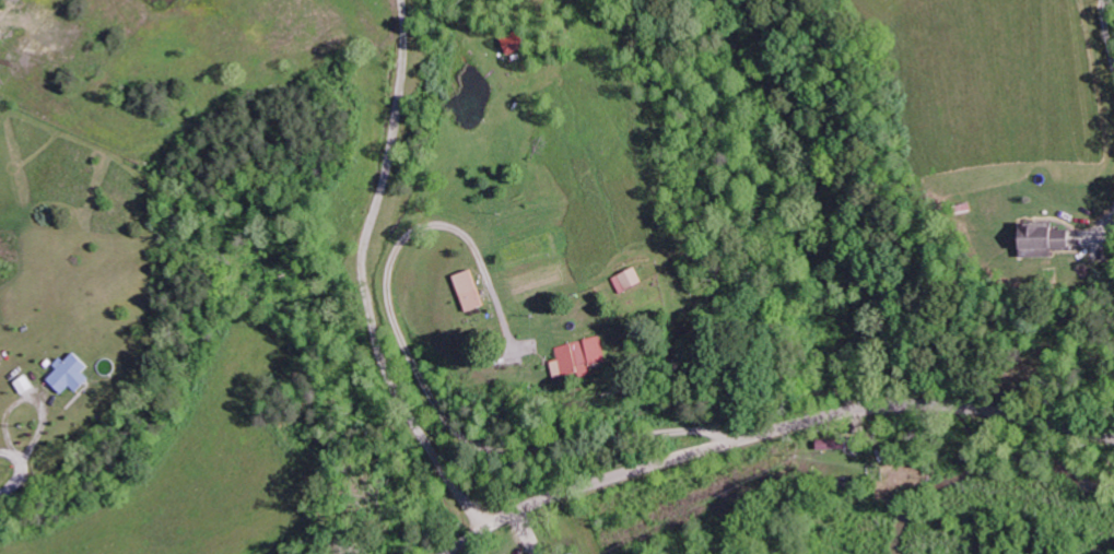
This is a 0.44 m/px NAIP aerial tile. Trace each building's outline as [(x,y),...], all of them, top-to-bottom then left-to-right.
[(1061,222),(1026,223),(1027,257),(1059,256),(1059,250),(1077,249),(1077,228),(1062,229),(1061,222)] [(624,294),(648,282),(640,266),(617,278),(624,294)] [(469,311),(488,307),(479,270),(461,275),(469,311)] [(559,347),(562,359),(554,361),(559,378),(582,372),(584,377),(596,374),(594,366),(611,362),(605,336),(559,347)] [(76,386),(84,393),(96,379),(89,373),(95,366),(79,352),(71,362),(68,359),(52,379),(69,394),(76,386)] [(39,388),(32,375),(20,382),(28,395),(39,388)] [(820,449),(849,449),(849,438),(820,439),(820,449)]
